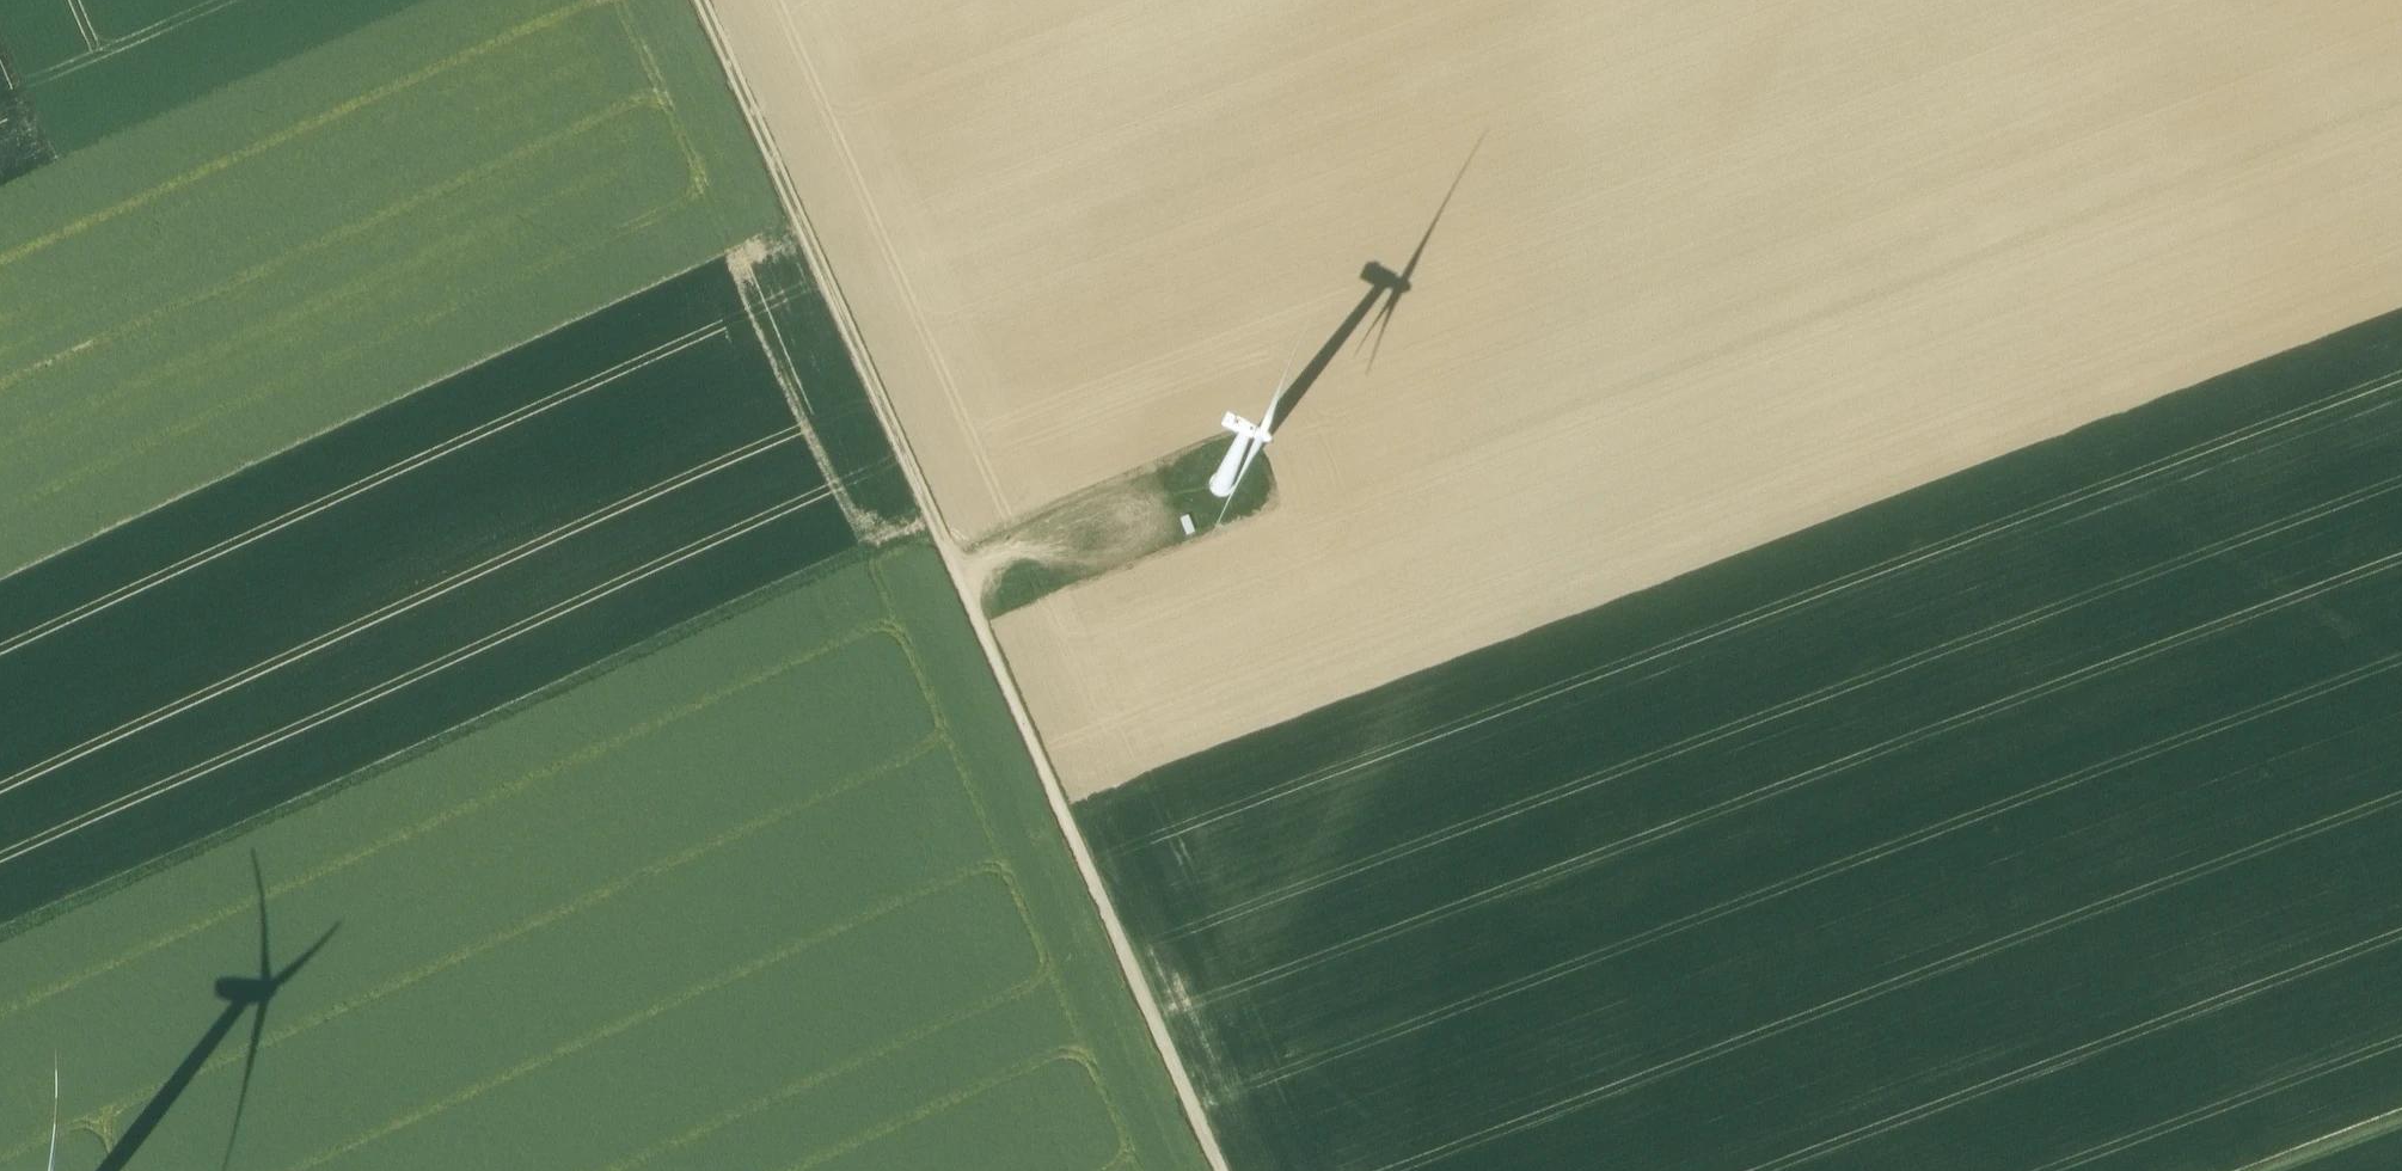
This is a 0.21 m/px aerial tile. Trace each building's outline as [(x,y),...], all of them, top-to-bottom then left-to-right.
[(1171,488),(1164,491),(1170,507),(1177,504),(1171,488)]
